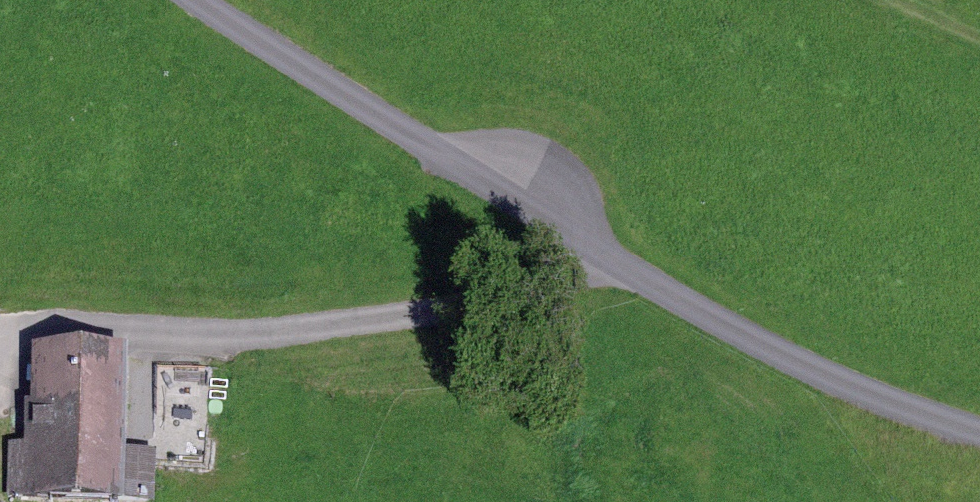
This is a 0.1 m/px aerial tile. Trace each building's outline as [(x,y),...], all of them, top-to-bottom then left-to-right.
[(34,345),(30,442),(14,441),(11,501),(26,501),(159,501),(162,450),(128,449),(132,349),(34,345)]
